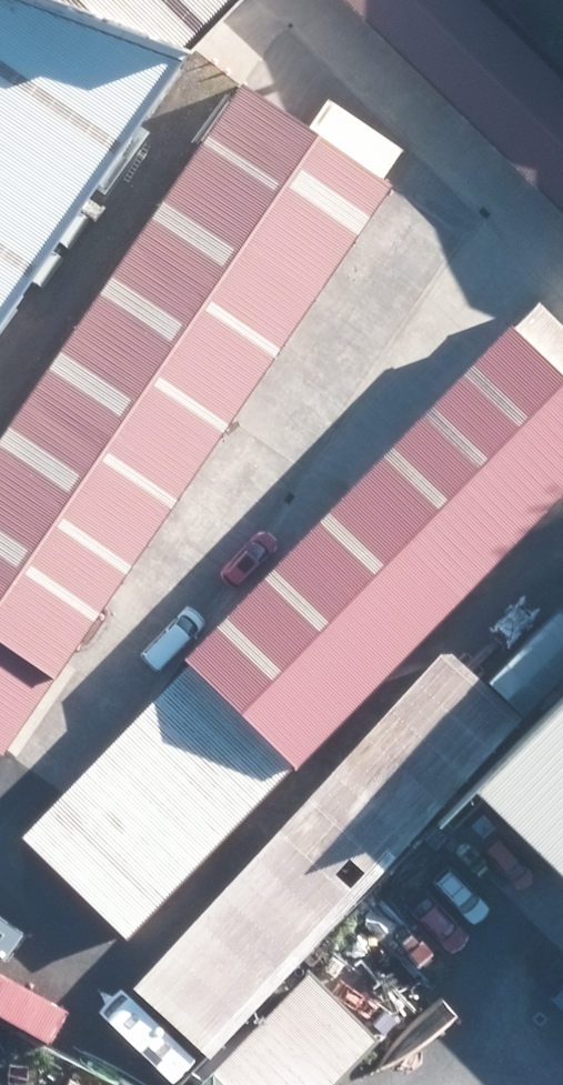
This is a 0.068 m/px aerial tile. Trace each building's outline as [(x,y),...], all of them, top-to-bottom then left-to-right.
[(151,63),(178,34),(211,0),(0,0),(0,6),(151,63)] [(562,229),(562,92),(467,0),(325,0),(562,229)] [(562,17),(562,0),(546,0),(562,17)] [(0,417),(0,741),(378,187),(227,84),(0,417)] [(195,687),(106,782),(91,768),(20,844),(130,946),(200,870),(177,848),(204,818),(230,843),(291,777),(295,781),(562,493),(562,388),(500,329),(179,673),(195,687)] [(515,729),(439,658),(129,994),(206,1065),(515,729)] [(481,787),(562,867),(562,703),(481,787)] [(382,902),(311,973),(347,1008),(388,968),(415,993),(444,964),(382,902)] [(322,1036),(287,1000),(208,1083),(198,1073),(186,1084),(274,1084),(322,1036)]
